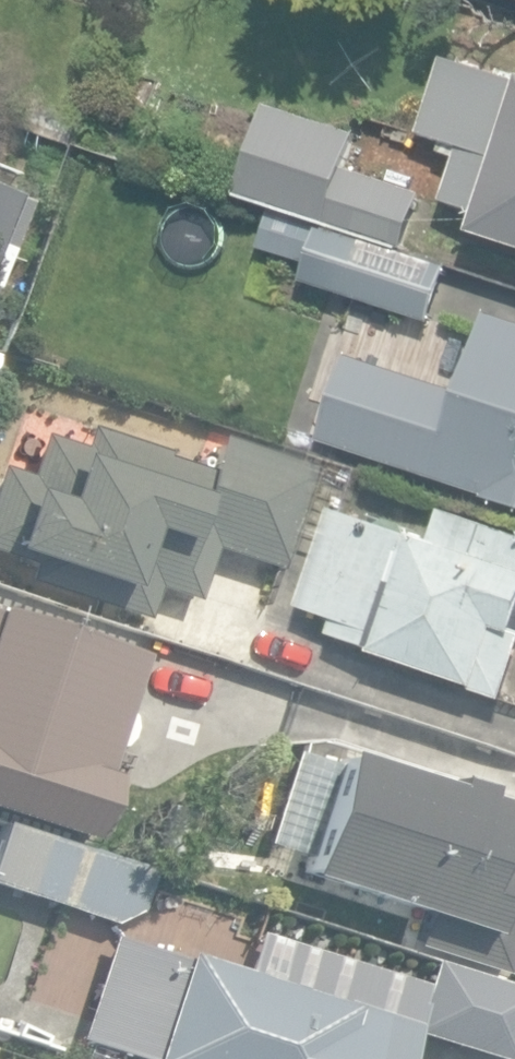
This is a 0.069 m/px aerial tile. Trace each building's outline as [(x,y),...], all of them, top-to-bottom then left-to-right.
[(514,247),(514,80),(448,58),(423,134),(444,141),(440,153),(460,159),(446,203),(483,215),(476,235),(514,247)] [(239,195),(406,249),(424,195),(348,170),(359,136),(268,107),(239,195)] [(21,197),(0,188),(0,244),(21,197)] [(11,251),(0,246),(0,281),(11,251)] [(361,312),(447,341),(467,283),(381,254),(361,312)] [(514,507),(514,325),(491,317),(455,429),(389,408),(372,461),(514,507)] [(145,621),(156,588),(195,601),(212,549),(279,570),(309,467),(220,436),(210,473),(166,461),(167,452),(89,428),(82,448),(43,435),(29,476),(0,466),(0,553),(31,564),(28,580),(145,621)] [(504,702),(514,670),(514,537),(445,514),(435,544),(413,538),(409,528),(392,523),(383,528),(349,516),(362,473),(317,458),(295,530),(324,542),(303,612),(337,624),(334,639),(475,688),(475,692),(504,702)] [(94,842),(118,777),(106,773),(113,748),(119,744),(123,740),(126,734),(127,727),(126,721),(123,715),(140,656),(0,609),(0,813),(94,842)] [(344,747),(338,765),(294,751),(265,845),(308,858),(302,878),(421,915),(415,945),(504,974),(514,940),(514,808),(480,797),(481,787),(344,747)] [(140,933),(160,873),(1,820),(0,822),(0,886),(140,933)] [(436,986),(258,927),(246,964),(183,943),(177,960),(115,939),(81,1039),(141,1058),(411,1058),(436,986)]
